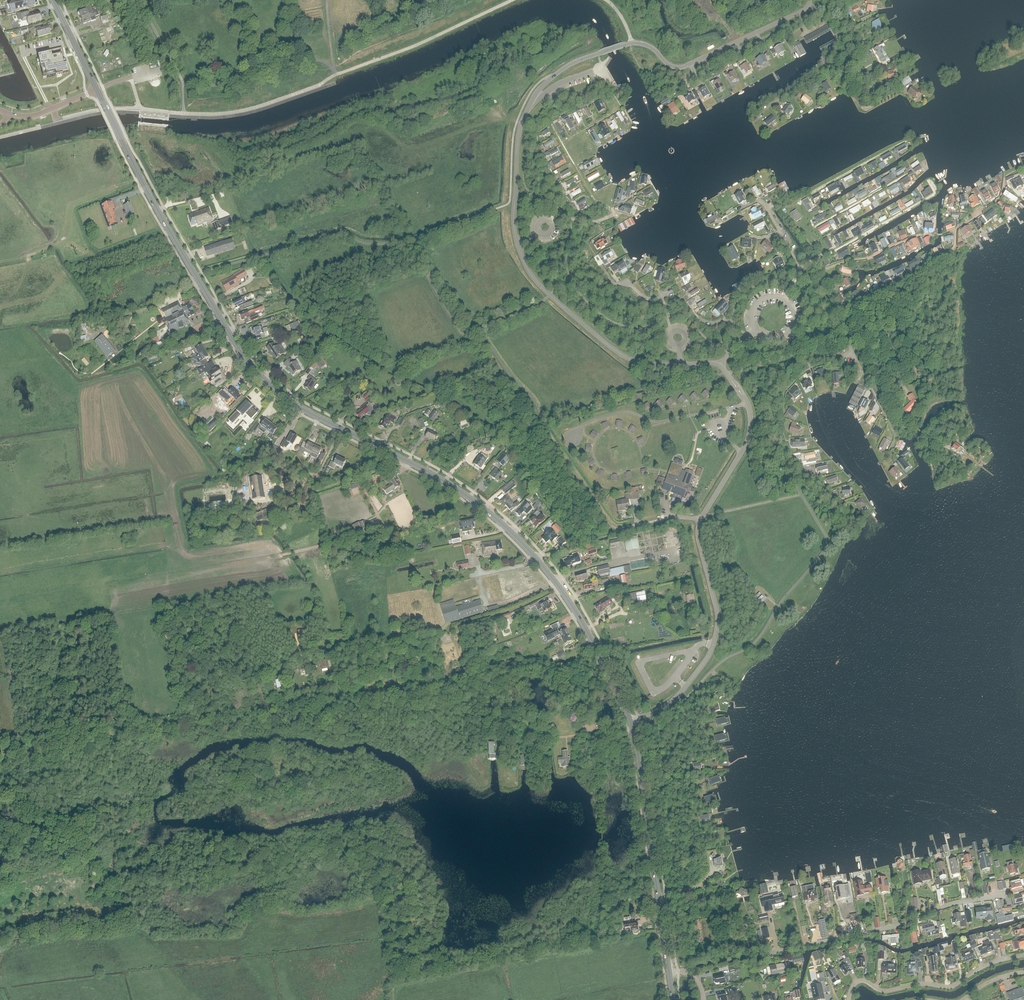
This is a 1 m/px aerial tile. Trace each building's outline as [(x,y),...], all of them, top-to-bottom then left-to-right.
[(14,2),(10,3),(11,8),(16,7),(16,10),(34,5),(33,0),(14,0),(14,2)] [(89,15),(91,14),(91,13),(92,13),(89,5),(85,7),(85,9),(79,12),(81,18),(89,15)] [(112,10),(100,15),(103,23),(109,21),(108,18),(114,16),(112,10)] [(28,24),(41,20),(39,12),(29,14),(28,11),(20,13),(22,19),(27,18),(28,24)] [(91,21),(90,18),(99,15),(99,14),(102,13),(101,11),(94,13),(91,14),(89,15),(81,18),(83,24),(91,21)] [(881,25),(880,23),(880,22),(878,20),(872,23),(872,29),(880,31),(881,28),(881,25)] [(36,28),(35,28),(36,28),(38,37),(51,33),(49,26),(42,28),(41,26),(36,28)] [(784,51),(785,51),(781,45),(770,51),(772,54),(776,51),(778,55),(779,54),(780,55),(781,56),(782,56),(783,55),(784,55),(784,54),(784,52),(784,51)] [(874,49),(879,59),(884,56),(878,47),(874,49)] [(63,48),(37,54),(38,59),(37,60),(38,65),(40,64),(43,78),(46,78),(56,76),(57,77),(62,76),(62,74),(63,74),(62,74),(68,73),(65,60),(63,60),(62,55),(64,55),(63,48)] [(766,62),(767,61),(765,58),(769,55),(767,53),(757,59),(760,65),(761,65),(762,65),(763,66),(764,66),(765,66),(766,65),(766,64),(766,63),(766,62)] [(751,70),(747,62),(740,67),(742,69),(743,68),(746,73),(751,70)] [(867,71),(861,74),(863,79),(869,76),(867,71)] [(886,73),(887,78),(889,77),(889,80),(895,79),(894,76),(895,76),(894,71),(886,73)] [(733,72),(729,74),(727,72),(724,73),(726,76),(728,75),(732,82),(737,79),(733,72)] [(905,87),(912,82),(909,76),(901,81),(905,87)] [(714,82),(713,80),(711,82),(713,86),(715,85),(718,90),(723,86),(719,79),(714,82)] [(825,81),(826,82),(821,86),(825,92),(830,88),(827,83),(829,82),(827,80),(825,81)] [(919,92),(912,86),(907,93),(914,98),(919,92)] [(704,97),(709,94),(705,87),(702,89),(701,87),(699,88),(700,90),(704,97)] [(691,92),(683,97),(686,101),(687,100),(689,103),(695,99),(691,92)] [(811,99),(805,95),(802,100),(807,104),(811,99)] [(601,100),(594,104),(599,112),(606,109),(603,103),(604,102),(603,100),(601,101),(601,100)] [(667,105),(669,108),(671,113),(676,110),(677,113),(679,111),(674,101),(667,105)] [(791,111),(786,106),(781,110),(786,115),(791,111)] [(580,111),(573,115),(578,123),(584,119),(580,111)] [(617,114),(623,126),(627,124),(623,116),(625,115),(623,112),(621,113),(620,112),(617,114)] [(772,115),(764,122),(767,126),(775,119),(772,115)] [(612,130),(614,129),(615,130),(618,129),(614,121),(611,122),(612,125),(610,126),(612,130)] [(604,125),(599,128),(604,136),(609,133),(604,125)] [(904,144),(895,149),(897,152),(906,148),(904,144)] [(549,153),(551,157),(559,153),(557,149),(549,153)] [(591,160),(582,165),(584,170),(593,165),(591,160)] [(910,164),(915,172),(922,168),(917,160),(910,164)] [(877,164),(876,161),(867,166),(870,170),(876,167),(875,165),(877,164)] [(878,163),(881,169),(886,166),(884,161),(878,163)] [(861,168),(854,172),(854,173),(852,175),(853,177),(856,176),(857,177),(864,173),(861,168)] [(569,170),(560,175),(563,180),(572,175),(569,170)] [(597,171),(586,177),(589,182),(599,176),(597,171)] [(884,184),(892,179),(890,175),(885,178),(881,180),(882,181),(880,182),(882,185),(884,184)] [(902,183),(904,185),(910,181),(907,176),(898,182),(899,184),(902,183)] [(639,179),(639,184),(646,185),(647,183),(648,181),(647,180),(647,178),(641,177),(641,179),(639,179)] [(1020,177),(1010,182),(1014,190),(1017,188),(1016,188),(1021,186),(1023,185),(1020,177)] [(574,179),(566,184),(568,189),(577,184),(574,179)] [(595,187),(597,191),(605,187),(603,183),(595,187)] [(835,183),(827,188),(829,193),(837,188),(835,183)] [(995,183),(990,185),(995,194),(1000,191),(995,183)] [(896,184),(888,189),(891,194),(899,189),(896,184)] [(760,194),(756,186),(752,188),(757,196),(760,194)] [(933,192),(932,191),(931,191),(929,187),(925,190),(925,191),(922,193),(924,197),(933,192)] [(651,188),(643,193),(645,197),(653,192),(651,188)] [(580,189),(571,194),(573,197),(581,192),(580,189)] [(985,189),(980,192),(985,201),(990,198),(985,189)] [(617,190),(614,200),(620,202),(623,192),(617,190)] [(822,190),(811,196),(812,198),(814,197),(816,200),(825,195),(822,190)] [(742,191),(734,195),(739,204),(747,200),(742,191)] [(852,192),(840,198),(845,207),(857,201),(852,192)] [(1005,192),(1003,196),(1013,202),(1016,197),(1005,192)] [(972,207),(973,207),(974,207),(980,204),(975,195),(969,198),(971,202),(969,203),(972,207)] [(868,198),(861,202),(864,207),(871,203),(868,198)] [(802,201),(807,211),(811,209),(809,205),(808,205),(807,204),(810,203),(807,199),(802,201)] [(100,206),(108,227),(117,224),(115,218),(114,219),(111,210),(115,209),(112,201),(100,206)] [(124,205),(128,216),(134,214),(130,203),(124,205)] [(834,206),(836,212),(843,208),(840,203),(834,206)] [(859,204),(849,209),(852,214),(862,209),(859,204)] [(626,205),(619,209),(630,213),(632,207),(626,205)] [(757,209),(756,207),(751,210),(752,212),(750,213),(754,220),(762,216),(758,209),(757,209)] [(889,211),(891,215),(900,210),(898,207),(889,211)] [(193,213),(191,214),(191,215),(188,216),(192,226),(197,224),(197,226),(213,220),(209,208),(196,212),(193,213)] [(988,220),(996,214),(993,209),(985,215),(988,220)] [(796,210),(790,213),(794,219),(800,216),(796,210)] [(713,213),(704,218),(708,224),(710,223),(710,225),(715,222),(714,221),(716,220),(713,213)] [(816,220),(817,222),(827,217),(825,213),(820,216),(820,215),(815,218),(816,220)] [(233,224),(231,217),(213,223),(216,232),(223,229),(222,228),(233,224)] [(978,231),(983,228),(978,220),(973,223),(978,231)] [(762,226),(760,221),(752,225),(755,229),(762,226)] [(817,229),(820,233),(830,227),(828,223),(817,229)] [(953,223),(952,223),(950,223),(944,225),(947,231),(956,228),(954,223),(953,223)] [(969,226),(960,230),(963,236),(965,236),(966,237),(972,234),(971,232),(972,231),(969,226)] [(854,237),(861,233),(859,229),(851,233),(854,237)] [(903,230),(898,232),(901,240),(907,238),(903,230)] [(929,236),(923,239),(925,245),(932,242),(929,236)] [(746,241),(743,240),(742,246),(750,247),(751,241),(749,241),(749,238),(746,237),(746,241)] [(605,238),(594,244),(597,249),(600,248),(601,249),(605,246),(604,245),(607,243),(605,238)] [(832,248),(826,238),(823,239),(829,249),(832,248)] [(910,251),(920,246),(916,238),(906,243),(906,244),(905,244),(907,248),(908,247),(909,247),(910,249),(910,251)] [(766,240),(761,246),(770,253),(772,251),(771,250),(773,247),(766,240)] [(231,242),(205,251),(207,256),(233,248),(231,242)] [(875,243),(869,245),(872,252),(878,250),(875,243)] [(726,249),(732,261),(739,257),(734,246),(726,249)] [(838,252),(842,259),(850,254),(846,248),(838,252)] [(611,249),(602,255),(604,259),(602,260),(605,264),(608,262),(607,259),(614,255),(611,249)] [(882,266),(886,264),(885,261),(886,260),(883,254),(874,259),(877,265),(881,263),(882,266)] [(925,263),(930,260),(927,254),(921,257),(925,263)] [(777,268),(784,265),(781,260),(780,260),(778,258),(775,260),(776,262),(775,263),(777,268)] [(909,267),(907,268),(909,271),(910,270),(911,270),(919,266),(916,259),(907,264),(909,267)] [(681,260),(675,262),(676,264),(674,264),(676,270),(686,268),(684,262),(682,262),(681,260)] [(618,269),(620,271),(626,267),(623,263),(616,267),(615,265),(611,268),(614,272),(618,269)] [(646,265),(642,274),(645,276),(650,267),(646,265)] [(664,275),(666,270),(658,268),(655,280),(663,282),(665,276),(664,275)] [(902,268),(894,272),(897,278),(905,273),(902,268)] [(247,276),(244,270),(243,269),(234,275),(235,276),(224,282),(224,284),(223,285),(227,291),(239,284),(238,281),(247,276)] [(680,275),(685,285),(689,283),(688,281),(690,280),(690,277),(688,273),(686,272),(680,275)] [(884,285),(890,281),(888,278),(886,279),(884,275),(880,277),(884,285)] [(847,278),(842,281),(841,279),(838,280),(841,284),(843,283),(846,287),(851,285),(847,278)] [(738,282),(731,286),(734,291),(742,287),(738,282)] [(687,292),(690,297),(699,293),(697,287),(687,292)] [(857,291),(851,294),(855,301),(861,298),(857,291)] [(243,305),(243,304),(246,303),(244,300),(245,297),(246,297),(246,296),(233,303),(236,308),(243,305)] [(704,297),(695,302),(699,309),(708,304),(704,297)] [(722,301),(715,309),(721,315),(728,307),(722,301)] [(166,318),(164,318),(163,319),(171,333),(191,323),(188,318),(195,314),(190,304),(181,308),(178,302),(162,310),(166,318)] [(263,306),(248,311),(240,314),(242,320),(250,317),(252,321),(259,318),(258,314),(256,315),(255,313),(264,309),(263,306)] [(299,322),(289,325),(291,331),(301,327),(299,322)] [(252,328),(255,339),(262,337),(262,338),(265,337),(264,333),(268,331),(267,328),(263,329),(261,324),(258,325),(258,326),(252,328)] [(94,340),(108,357),(116,350),(102,334),(94,340)] [(161,345),(160,344),(157,337),(151,339),(155,347),(161,345)] [(276,359),(284,354),(280,348),(281,348),(279,345),(276,347),(274,343),(267,347),(271,354),(272,354),(276,359)] [(191,357),(192,359),(205,351),(202,345),(196,349),(198,352),(191,357)] [(209,357),(205,351),(192,359),(194,362),(195,361),(196,362),(197,363),(198,364),(199,364),(200,364),(202,365),(203,364),(204,364),(205,364),(207,363),(205,359),(209,357)] [(293,375),(301,370),(298,364),(296,361),(294,363),(291,359),(284,364),(289,371),(290,370),(293,375)] [(311,367),(307,371),(309,373),(313,368),(314,369),(315,367),(316,368),(318,366),(321,368),(324,364),(321,361),(320,363),(317,360),(315,363),(314,362),(310,366),(311,367)] [(210,370),(206,365),(197,370),(200,375),(206,371),(209,377),(212,375),(214,379),(212,380),(212,381),(211,382),(210,381),(214,387),(223,380),(221,377),(223,376),(217,368),(214,370),(213,368),(210,370)] [(819,377),(825,375),(823,369),(817,371),(815,372),(815,374),(818,374),(819,377)] [(315,384),(317,381),(310,376),(308,379),(309,380),(307,382),(307,383),(304,387),(307,389),(307,390),(309,391),(310,391),(315,384)] [(809,379),(801,383),(803,388),(805,387),(806,389),(811,386),(810,385),(812,384),(809,379)] [(865,388),(858,385),(849,403),(856,406),(865,388)] [(799,395),(801,393),(796,387),(790,392),(794,397),(798,394),(799,395)] [(236,401),(237,400),(235,399),(239,394),(233,389),(229,393),(225,390),(219,396),(228,403),(232,398),(236,401)] [(377,394),(373,389),(363,396),(367,402),(377,394)] [(916,399),(912,393),(908,396),(911,402),(916,399)] [(247,400),(229,419),(233,424),(241,415),(244,416),(246,413),(252,418),(258,412),(252,407),(253,406),(252,405),(247,400)] [(864,400),(863,402),(861,401),(859,406),(864,409),(868,402),(864,400)] [(236,402),(229,408),(232,411),(238,404),(236,402)] [(911,402),(903,410),(907,414),(915,406),(911,402)] [(361,408),(362,409),(356,413),(360,419),(367,414),(367,415),(368,415),(368,416),(369,416),(370,416),(371,416),(372,416),(373,416),(374,415),(376,414),(367,403),(361,408)] [(793,416),(797,411),(791,407),(785,415),(787,417),(789,413),(793,416)] [(433,421),(439,413),(434,410),(428,418),(433,421)] [(393,423),(396,418),(387,414),(385,419),(383,418),(379,426),(386,429),(388,425),(389,425),(391,422),(393,423)] [(871,425),(875,420),(872,417),(873,416),(870,414),(869,415),(870,416),(866,422),(871,425)] [(400,417),(399,417),(396,423),(401,426),(405,419),(400,417)] [(459,421),(462,428),(468,426),(465,419),(459,421)] [(261,426),(258,430),(264,434),(267,430),(271,424),(265,420),(261,426)] [(260,424),(256,421),(247,433),(250,435),(251,433),(252,433),(254,430),(255,431),(260,424)] [(799,433),(800,428),(796,427),(797,423),(793,422),(790,430),(799,433)] [(267,430),(271,433),(268,437),(272,440),(276,435),(273,434),(277,428),(271,424),(267,430)] [(880,436),(883,431),(876,427),(873,432),(880,436)] [(435,440),(437,434),(434,433),(434,432),(428,430),(426,437),(431,439),(435,440)] [(283,448),(284,447),(286,448),(290,443),(293,445),(297,437),(291,434),(288,440),(285,439),(280,447),(283,448)] [(884,439),(880,447),(884,449),(887,444),(889,445),(891,442),(884,439)] [(905,443),(898,440),(895,447),(902,450),(905,443)] [(311,454),(315,446),(309,443),(305,449),(301,447),(298,452),(303,454),(304,451),(311,454)] [(956,443),(952,448),(960,454),(964,449),(956,443)] [(282,450),(273,445),(271,450),(279,455),(282,450)] [(316,459),(318,455),(318,456),(321,449),(315,446),(311,454),(311,455),(311,456),(316,459)] [(617,446),(611,448),(613,455),(619,453),(617,446)] [(481,469),(488,458),(482,454),(474,464),(481,469)] [(500,456),(496,461),(499,464),(500,463),(503,466),(509,459),(502,454),(500,456)] [(342,468),(346,461),(337,457),(334,463),(331,461),(329,466),(334,469),(336,465),(342,468)] [(903,467),(907,464),(903,459),(903,458),(903,457),(898,461),(903,467)] [(686,472),(685,471),(681,469),(683,466),(672,462),(662,489),(675,493),(673,497),(681,499),(682,496),(684,497),(686,491),(688,492),(690,491),(691,488),(690,486),(688,485),(692,476),(691,475),(692,474),(691,472),(688,471),(686,472)] [(816,466),(818,474),(823,473),(822,470),(827,469),(826,464),(816,466)] [(896,472),(898,471),(895,467),(889,472),(894,477),(898,474),(896,472)] [(488,477),(486,480),(493,485),(494,484),(495,486),(503,476),(498,471),(495,469),(494,468),(488,476),(488,477)] [(386,494),(401,485),(395,476),(393,477),(391,473),(386,476),(388,478),(386,479),(389,484),(390,483),(390,484),(383,489),(386,494)] [(828,483),(838,480),(836,476),(827,479),(826,479),(827,484),(828,483)] [(262,477),(250,479),(254,499),(265,497),(262,477)] [(659,477),(656,483),(663,485),(665,479),(659,477)] [(302,494),(307,496),(311,485),(306,483),(302,494)] [(506,494),(512,489),(509,485),(503,491),(506,494)] [(843,494),(850,494),(850,487),(843,488),(843,493),(841,493),(841,497),(844,497),(843,494)] [(618,511),(622,510),(630,509),(628,500),(639,498),(638,491),(636,492),(635,488),(631,489),(631,492),(625,494),(626,498),(616,500),(618,511)] [(514,509),(520,504),(518,501),(514,504),(507,495),(500,501),(504,507),(506,506),(511,512),(514,509)] [(860,509),(866,504),(861,498),(856,503),(860,509)] [(520,504),(514,509),(516,511),(515,513),(516,513),(516,514),(518,516),(519,516),(524,512),(527,514),(532,509),(524,501),(521,503),(520,504)] [(269,516),(270,518),(278,514),(276,509),(268,512),(266,509),(254,514),(257,521),(269,516)] [(535,517),(530,521),(536,527),(542,522),(541,522),(544,519),(540,514),(537,511),(533,515),(535,517)] [(474,518),(456,522),(458,530),(461,529),(462,533),(472,531),(471,528),(474,527),(473,523),(474,522),(474,518)] [(363,528),(366,534),(380,527),(376,519),(366,524),(364,520),(352,526),(355,532),(363,528)] [(248,532),(255,529),(251,520),(245,523),(248,532)] [(556,533),(561,529),(555,523),(551,527),(556,533)] [(544,534),(545,535),(542,538),(546,543),(550,540),(552,542),(558,536),(550,529),(544,534)] [(447,538),(449,544),(461,542),(460,535),(451,537),(447,538)] [(626,550),(639,548),(637,535),(624,537),(626,550)] [(566,542),(561,537),(556,540),(559,543),(557,544),(560,547),(566,542)] [(609,541),(610,547),(620,545),(619,539),(609,541)] [(497,550),(502,549),(501,540),(482,543),(484,556),(497,554),(497,550)] [(592,543),(585,546),(589,556),(597,553),(595,546),(593,547),(592,543)] [(573,566),(581,563),(577,553),(566,557),(567,558),(564,559),(567,567),(572,565),(573,566)] [(468,560),(457,563),(458,569),(470,567),(468,560)] [(608,565),(597,567),(599,575),(610,573),(608,565)] [(612,575),(631,571),(630,565),(611,569),(612,575)] [(584,581),(585,579),(588,578),(586,571),(575,574),(577,581),(581,580),(581,581),(582,581),(584,581)] [(592,585),(597,584),(596,581),(592,581),(592,582),(583,584),(584,590),(593,589),(592,585)] [(628,603),(646,599),(644,591),(640,592),(640,591),(630,593),(630,594),(626,595),(628,603)] [(605,609),(613,604),(609,597),(600,602),(601,603),(595,607),(597,611),(599,610),(600,613),(605,611),(605,609)] [(446,623),(484,611),(480,600),(456,607),(454,600),(440,604),(446,623)] [(548,600),(538,605),(536,601),(528,605),(530,608),(535,605),(538,610),(542,608),(544,612),(552,607),(552,606),(552,604),(551,604),(548,600)] [(511,617),(510,613),(496,618),(498,622),(511,617)] [(557,628),(544,634),(547,641),(560,635),(562,638),(569,635),(566,629),(559,633),(557,628)] [(565,644),(566,644),(566,645),(568,644),(568,643),(572,640),(569,635),(562,638),(565,644)] [(560,659),(566,655),(562,650),(560,651),(559,649),(558,650),(557,648),(555,649),(560,659)] [(322,669),(328,668),(326,659),(320,661),(322,669)] [(300,664),(301,670),(305,669),(306,675),(310,674),(309,666),(306,666),(306,663),(300,664)] [(463,678),(469,676),(467,668),(460,669),(463,678)] [(709,707),(711,712),(720,709),(718,704),(709,707)] [(727,717),(715,719),(716,727),(728,725),(727,717)] [(726,734),(714,737),(716,744),(728,741),(726,734)] [(563,766),(569,765),(569,760),(568,760),(567,751),(563,752),(564,758),(559,758),(559,764),(562,763),(563,766)] [(721,775),(705,778),(708,786),(722,783),(721,775)] [(724,792),(712,795),(713,802),(725,800),(724,792)] [(989,860),(988,860),(986,849),(978,851),(980,861),(979,861),(980,865),(981,865),(982,869),(990,868),(989,865),(990,865),(989,860)] [(960,862),(962,861),(963,867),(966,867),(970,866),(972,865),(970,855),(964,856),(963,854),(959,855),(960,862)] [(960,873),(959,869),(957,859),(950,860),(953,875),(960,873)] [(1013,861),(1011,862),(1006,863),(1007,866),(1008,866),(1010,874),(1015,873),(1015,870),(1016,870),(1016,869),(1017,869),(1018,868),(1018,867),(1018,866),(1017,865),(1016,865),(1015,865),(1013,865),(1013,861)] [(939,876),(946,875),(945,867),(944,867),(943,862),(937,863),(938,869),(939,876)] [(930,869),(920,871),(920,870),(911,872),(914,884),(923,883),(922,881),(932,880),(930,869)] [(900,893),(907,892),(906,886),(904,886),(904,883),(906,883),(905,874),(905,870),(901,870),(901,874),(898,875),(896,875),(898,893),(900,893)] [(887,886),(889,886),(888,880),(886,881),(886,877),(879,878),(879,877),(878,877),(878,878),(875,879),(877,888),(881,888),(881,893),(888,892),(887,886)] [(1009,882),(1011,888),(1010,888),(1011,894),(1023,891),(1020,879),(1009,882)] [(862,881),(854,883),(857,898),(869,895),(869,893),(871,893),(870,885),(863,887),(862,881)] [(845,894),(843,885),(842,882),(834,883),(836,896),(845,894)] [(766,883),(759,885),(761,894),(768,892),(766,883)] [(826,903),(832,902),(830,892),(831,892),(830,885),(823,887),(823,888),(823,889),(826,903)] [(811,901),(817,900),(816,891),(815,891),(814,888),(806,890),(806,891),(805,891),(805,893),(803,893),(804,901),(808,900),(808,902),(811,901)] [(763,897),(763,898),(766,912),(773,911),(771,905),(774,905),(784,902),(782,894),(778,895),(778,894),(771,895),(771,896),(769,897),(769,896),(763,897)] [(1023,904),(1021,894),(1013,896),(1014,900),(1012,901),(1014,906),(1023,904)] [(996,902),(1000,916),(1004,915),(1003,910),(1004,910),(1004,911),(1003,909),(1002,908),(1001,907),(1000,900),(999,900),(999,901),(996,902)] [(992,917),(991,908),(976,909),(977,919),(986,918),(986,921),(992,921),(992,917)] [(856,913),(850,915),(851,922),(858,920),(856,913)] [(961,927),(967,926),(965,915),(961,916),(960,913),(953,914),(954,918),(951,919),(952,923),(960,922),(961,927)] [(638,923),(636,924),(635,921),(624,923),(625,930),(631,929),(631,931),(639,930),(638,923)] [(921,935),(927,933),(928,936),(939,934),(938,929),(935,930),(933,924),(932,925),(931,921),(922,923),(922,924),(919,925),(919,923),(918,924),(921,935)] [(1019,935),(1020,936),(1023,935),(1023,933),(1023,932),(1023,927),(1021,928),(1021,925),(1017,926),(1017,927),(1014,928),(1015,936),(1019,935)] [(916,932),(909,933),(912,944),(918,942),(916,932)] [(899,938),(899,934),(882,936),(882,940),(888,939),(888,944),(898,943),(898,938),(899,938)] [(1013,941),(1015,949),(1018,948),(1018,947),(1023,945),(1023,939),(1013,941)] [(983,943),(983,944),(984,946),(983,947),(982,946),(978,948),(981,956),(994,950),(991,943),(990,944),(989,940),(983,943)] [(960,952),(964,963),(968,961),(968,960),(975,957),(971,949),(974,948),(971,941),(969,942),(970,947),(960,952)] [(948,946),(947,944),(947,942),(942,943),(938,944),(940,951),(942,951),(941,947),(943,947),(948,946)] [(817,951),(812,953),(813,957),(815,956),(817,960),(820,959),(817,951)] [(843,960),(840,962),(843,966),(840,968),(842,970),(845,975),(851,971),(850,970),(847,965),(849,964),(846,958),(849,957),(846,951),(843,953),(846,958),(843,960)] [(906,968),(907,974),(913,974),(913,972),(918,971),(918,967),(922,967),(920,954),(913,954),(913,957),(910,957),(911,963),(908,963),(908,968),(906,968)] [(928,964),(929,970),(930,972),(938,970),(936,957),(929,958),(930,964),(928,964)] [(945,962),(947,970),(947,971),(951,970),(950,969),(957,968),(956,962),(955,957),(946,958),(947,962),(945,962)] [(892,962),(892,964),(882,963),(881,972),(887,972),(887,973),(888,973),(888,972),(891,972),(890,973),(896,973),(896,962),(896,961),(895,960),(893,960),(892,960),(892,962)] [(791,970),(790,963),(781,965),(781,964),(770,966),(772,975),(778,973),(791,970)] [(840,980),(835,970),(834,969),(828,972),(830,976),(829,976),(831,979),(830,980),(833,984),(840,980)] [(715,984),(725,982),(725,984),(729,983),(728,977),(727,977),(726,974),(723,975),(723,974),(720,975),(714,977),(715,984)] [(812,986),(814,999),(818,999),(823,999),(821,989),(826,988),(824,980),(820,981),(820,985),(812,986)] [(729,989),(724,990),(725,993),(717,995),(718,999),(719,999),(730,999),(728,992),(729,992),(732,991),(732,992),(734,992),(734,993),(737,991),(737,990),(739,989),(738,986),(729,988),(729,989)] [(1023,994),(1022,988),(1007,994),(1010,999),(1023,999),(1023,994)] [(790,994),(785,995),(786,998),(785,998),(786,999),(793,999),(792,998),(795,998),(795,999),(800,998),(799,990),(794,991),(794,992),(790,993),(790,994)]
